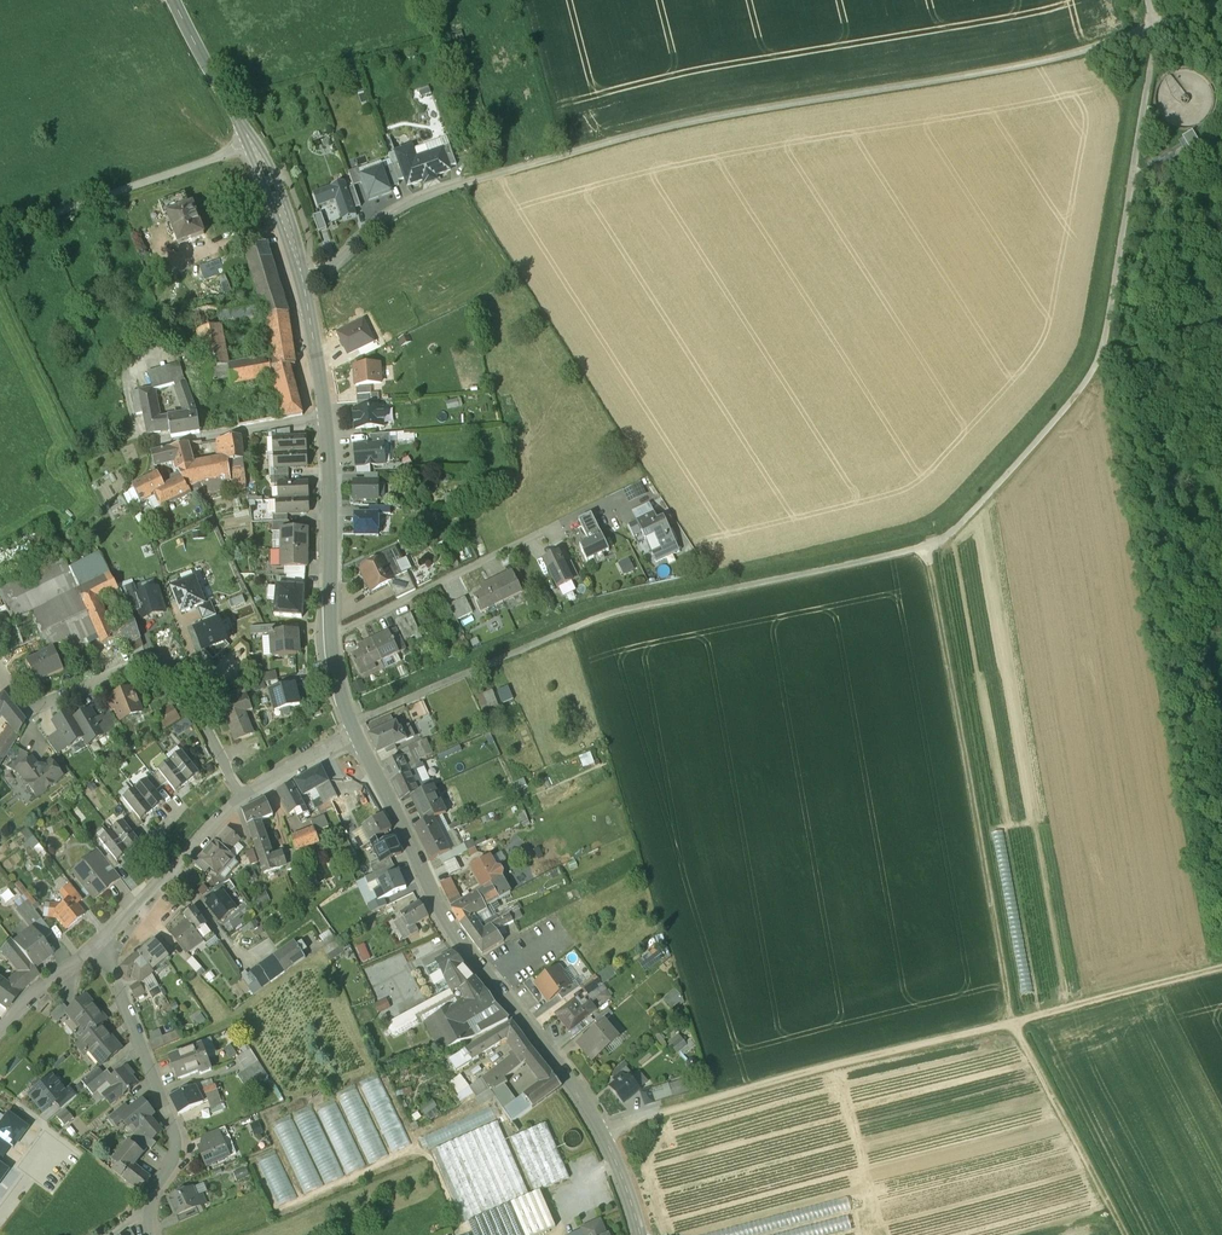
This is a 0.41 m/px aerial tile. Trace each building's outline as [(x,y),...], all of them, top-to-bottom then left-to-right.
[(1183,139),(1189,150),(1192,148),(1200,144),(1193,130),(1181,136),(1183,139)] [(1204,141),(1200,144),(1192,148),(1196,154),(1208,147),(1204,141)] [(425,146),(413,150),(409,148),(395,152),(399,163),(405,180),(407,186),(450,171),(449,168),(443,150),(442,150),(428,155),(425,146)] [(450,146),(442,149),(442,150),(443,150),(449,168),(456,166),(450,146)] [(405,180),(399,163),(392,165),(392,166),(398,182),(405,180)] [(392,166),(383,170),(390,189),(399,186),(398,182),(392,166)] [(360,176),(363,184),(369,201),(392,193),(390,189),(383,170),(383,168),(360,176)] [(358,170),(348,173),(353,187),(354,187),(363,184),(360,176),(358,170)] [(344,183),(331,187),(331,188),(313,194),(318,208),(336,202),(343,222),(356,217),(347,189),(344,183)] [(353,187),(347,189),(354,210),(361,207),(354,187),(353,187)] [(186,194),(159,205),(164,218),(168,216),(172,225),(168,226),(172,237),(176,235),(179,245),(204,235),(193,206),(190,207),(186,194)] [(321,214),(313,217),(319,233),(327,230),(321,214)] [(266,244),(207,266),(208,270),(214,268),(217,276),(248,264),(261,304),(266,303),(267,303),(283,298),(266,244)] [(283,298),(267,303),(266,303),(261,304),(218,311),(221,324),(267,317),(267,318),(288,315),(288,314),(283,298)] [(218,311),(196,315),(206,372),(229,368),(221,324),(218,311)] [(288,315),(267,318),(268,328),(290,324),(288,315)] [(338,334),(349,355),(374,342),(363,321),(338,334)] [(273,359),(229,368),(232,385),(273,378),(272,371),(290,367),(290,368),(295,366),(290,324),(268,328),(270,342),(267,342),(269,356),(272,356),(273,359)] [(178,364),(148,372),(153,389),(153,391),(156,390),(174,385),(186,384),(178,364)] [(379,366),(354,368),(356,386),(380,384),(379,366)] [(290,367),(272,371),(273,378),(274,383),(293,379),(290,368),(290,367)] [(229,368),(206,372),(209,389),(232,385),(229,368)] [(293,379),(274,383),(277,392),(295,389),(293,379)] [(197,415),(186,384),(174,385),(181,401),(187,416),(168,419),(171,438),(199,434),(197,415)] [(153,389),(133,393),(136,415),(144,414),(148,435),(160,434),(158,414),(153,393),(157,392),(156,390),(153,391),(153,389)] [(295,389),(277,392),(280,404),(284,419),(303,416),(295,389)] [(370,389),(356,390),(357,403),(378,401),(378,395),(371,396),(370,389)] [(378,401),(357,403),(358,411),(379,409),(378,401)] [(280,404),(236,412),(239,427),(284,419),(280,404)] [(358,411),(354,411),(356,429),(384,427),(383,409),(379,409),(358,411)] [(290,429),(276,431),(276,438),(290,437),(290,429)] [(390,434),(370,436),(370,445),(383,444),(383,445),(390,444),(390,434)] [(240,437),(224,439),(227,459),(228,463),(243,461),(240,437)] [(276,438),(268,438),(269,454),(276,454),(304,453),(303,437),(276,438)] [(119,438),(107,443),(109,448),(121,444),(119,438)] [(169,450),(151,454),(154,468),(174,463),(181,477),(189,475),(188,469),(192,467),(195,466),(195,465),(189,444),(169,449),(169,450)] [(370,445),(355,446),(357,467),(385,465),(383,445),(383,444),(370,445)] [(304,453),(276,454),(277,469),(288,468),(305,468),(304,453)] [(218,461),(195,465),(195,466),(192,467),(196,486),(200,483),(205,495),(230,490),(229,482),(242,480),(242,483),(246,483),(243,461),(228,463),(227,459),(221,460),(220,458),(217,458),(218,461)] [(277,469),(274,469),(274,477),(288,476),(288,468),(277,469)] [(156,474),(132,486),(133,487),(130,489),(131,491),(134,490),(141,504),(155,497),(160,495),(156,474)] [(274,477),(274,484),(280,484),(281,484),(288,484),(288,476),(274,477)] [(182,479),(169,485),(171,490),(177,502),(191,495),(188,489),(182,479)] [(641,481),(623,489),(629,501),(647,493),(641,481)] [(377,482),(354,482),(354,500),(377,500),(377,482)] [(288,484),(281,484),(280,484),(281,501),(306,500),(305,483),(288,484)] [(160,495),(155,497),(161,510),(177,502),(171,490),(160,495)] [(281,501),(269,501),(269,514),(273,514),(278,514),(279,515),(287,515),(306,514),(306,500),(281,501)] [(391,507),(369,507),(369,515),(378,515),(391,516),(391,507)] [(287,515),(279,515),(278,514),(273,514),(274,523),(288,522),(287,515)] [(369,515),(355,514),(355,536),(377,536),(378,515),(369,515)] [(655,514),(639,522),(638,521),(637,521),(643,534),(646,541),(647,541),(657,563),(681,552),(665,518),(658,521),(655,514)] [(609,551),(591,515),(577,521),(588,543),(580,547),(587,562),(609,551)] [(643,534),(637,521),(629,525),(635,538),(643,534)] [(288,522),(274,523),(274,533),(285,533),(285,532),(288,532),(288,522)] [(307,530),(293,530),(293,532),(288,532),(285,532),(285,533),(285,538),(281,538),(281,551),(307,551),(307,530)] [(368,564),(368,566),(361,569),(372,591),(387,583),(393,580),(392,579),(406,573),(406,572),(409,570),(410,567),(407,561),(404,560),(402,560),(396,548),(380,556),(382,559),(377,561),(376,560),(374,559),(372,559),(371,559),(369,561),(368,562),(368,564)] [(307,551),(281,551),(281,567),(307,567),(307,551)] [(513,554),(500,560),(503,567),(516,561),(513,554)] [(559,554),(545,561),(558,589),(572,582),(564,566),(559,554)] [(69,569),(65,559),(0,590),(0,598),(18,636),(36,628),(40,637),(89,614),(78,592),(111,576),(100,555),(69,569)] [(579,579),(571,563),(564,566),(572,582),(579,579)] [(517,570),(480,588),(483,593),(475,597),(477,601),(476,602),(482,613),(527,591),(517,570)] [(406,573),(392,579),(393,580),(387,583),(396,600),(415,590),(406,573)] [(305,575),(287,575),(286,584),(290,584),(304,585),(305,575)] [(111,576),(78,592),(89,614),(100,636),(104,646),(112,642),(112,633),(98,602),(111,596),(119,592),(111,576)] [(182,582),(171,586),(182,613),(190,610),(190,609),(195,607),(196,608),(197,607),(204,604),(195,580),(183,584),(182,582)] [(143,583),(134,586),(137,596),(146,593),(143,583)] [(134,586),(121,590),(128,606),(129,608),(132,612),(132,614),(141,611),(136,596),(137,596),(134,586)] [(290,588),(269,586),(268,599),(276,600),(275,616),(301,618),(304,589),(290,588)] [(137,596),(136,596),(141,611),(144,620),(148,618),(148,617),(164,612),(157,589),(146,593),(137,596)] [(128,606),(121,590),(119,592),(111,596),(119,611),(128,606)] [(465,597),(450,605),(463,633),(478,626),(475,619),(477,617),(474,611),(477,610),(472,598),(467,601),(465,597)] [(204,604),(197,607),(203,621),(216,615),(211,602),(204,604)] [(132,614),(132,612),(129,608),(128,606),(119,611),(123,618),(121,619),(123,623),(120,625),(119,631),(121,638),(122,638),(131,654),(143,647),(137,627),(132,614)] [(90,641),(100,636),(89,614),(40,637),(48,653),(54,650),(63,646),(74,647),(77,639),(91,644),(90,641)] [(411,614),(396,621),(405,640),(420,633),(411,614)] [(219,622),(196,631),(203,650),(204,650),(225,641),(227,641),(219,622)] [(281,625),(263,627),(263,635),(267,634),(267,633),(282,632),(281,625)] [(263,627),(250,627),(251,636),(263,635),(263,627)] [(395,629),(357,647),(360,653),(351,657),(354,662),(353,662),(360,677),(375,670),(373,666),(405,651),(395,629)] [(112,633),(112,642),(121,638),(119,631),(112,633)] [(282,632),(267,633),(267,634),(267,635),(270,635),(272,657),(296,655),(295,644),(298,644),(297,631),(282,632)] [(91,644),(77,639),(74,647),(88,653),(91,644)] [(204,650),(213,660),(229,646),(225,641),(204,650)] [(48,653),(24,663),(33,683),(49,676),(50,679),(64,673),(54,650),(48,653)] [(291,676),(270,682),(271,688),(293,683),(291,676)] [(294,684),(269,691),(275,711),(300,705),(294,684)] [(133,690),(113,698),(122,721),(142,713),(133,690)] [(490,712),(499,708),(491,690),(476,697),(481,708),(487,706),(490,712)] [(0,696),(0,715),(1,714),(10,706),(2,695),(0,696)] [(247,695),(230,702),(236,715),(227,719),(235,741),(254,734),(246,713),(253,710),(247,695)] [(412,722),(426,715),(420,703),(406,710),(412,722)] [(17,715),(10,706),(1,714),(8,723),(17,715)] [(179,720),(171,706),(164,711),(169,718),(163,722),(166,728),(179,720)] [(98,720),(92,710),(76,719),(72,711),(55,722),(61,731),(70,747),(85,738),(89,745),(107,735),(98,720)] [(110,712),(98,720),(107,735),(116,729),(110,712)] [(24,724),(17,715),(8,723),(10,726),(0,742),(0,764),(24,724)] [(178,734),(196,726),(192,717),(174,725),(178,734)] [(391,717),(368,728),(371,736),(370,737),(378,754),(406,741),(401,730),(398,732),(391,717)] [(61,731),(46,740),(57,755),(70,747),(61,731)] [(418,760),(432,754),(426,741),(397,754),(399,759),(403,756),(414,751),(418,760)] [(27,755),(14,748),(4,767),(15,773),(17,771),(16,771),(30,761),(26,756),(27,755)] [(403,756),(411,773),(416,770),(414,767),(420,765),(418,760),(414,751),(403,756)] [(199,775),(183,756),(178,760),(176,758),(171,763),(188,784),(199,775)] [(399,759),(384,765),(391,782),(411,773),(403,756),(399,759)] [(44,769),(37,768),(31,760),(30,761),(16,771),(17,771),(37,797),(63,777),(52,763),(44,769)] [(188,784),(171,763),(165,767),(166,769),(161,774),(176,793),(188,784)] [(425,775),(420,765),(414,767),(416,770),(411,773),(417,786),(420,793),(425,791),(422,785),(428,782),(425,775)] [(321,769),(296,783),(303,796),(318,788),(327,782),(321,769)] [(441,777),(438,769),(432,772),(435,779),(441,777)] [(435,779),(432,772),(425,775),(428,782),(431,781),(435,779)] [(411,773),(391,782),(398,795),(417,786),(411,773)] [(517,789),(526,785),(523,779),(514,783),(517,789)] [(428,782),(422,785),(425,791),(431,788),(434,787),(431,781),(428,782)] [(335,801),(327,782),(318,788),(324,806),(331,803),(335,801)] [(149,784),(143,789),(141,787),(136,791),(153,813),(164,804),(149,784)] [(302,803),(293,784),(278,792),(289,810),(294,807),(302,803)] [(417,786),(398,795),(401,802),(412,797),(420,793),(417,786)] [(420,793),(412,797),(420,814),(418,814),(423,825),(433,820),(445,815),(441,804),(439,805),(431,788),(425,791),(420,793)] [(153,813),(136,791),(130,796),(131,798),(127,801),(142,821),(153,813)] [(349,811),(341,798),(335,801),(331,803),(337,817),(349,811)] [(265,799),(242,811),(248,826),(260,821),(273,815),(265,799)] [(308,815),(302,803),(294,807),(301,828),(311,824),(306,816),(308,815)] [(324,815),(310,820),(313,829),(315,831),(328,826),(324,815)] [(383,816),(363,828),(371,842),(376,840),(379,846),(392,840),(388,833),(391,831),(383,816)] [(423,825),(414,829),(422,846),(441,836),(433,820),(423,825)] [(260,821),(248,826),(260,862),(264,875),(285,866),(282,855),(272,858),(260,821)] [(141,845),(126,826),(120,830),(118,828),(113,833),(130,854),(141,845)] [(359,849),(371,842),(363,828),(351,834),(359,849)] [(240,841),(227,829),(220,836),(233,848),(240,841)] [(313,829),(291,836),(295,850),(319,842),(315,831),(313,829)] [(130,854),(113,833),(107,837),(109,839),(103,844),(118,863),(130,854)] [(233,848),(220,836),(214,842),(228,854),(233,848)] [(441,836),(422,846),(431,863),(440,858),(450,853),(449,852),(441,836)] [(392,840),(379,846),(376,840),(371,842),(374,849),(373,853),(375,857),(378,857),(381,863),(390,859),(402,854),(395,839),(392,840)] [(451,851),(454,859),(477,847),(486,843),(484,839),(474,844),(472,840),(451,851)] [(228,854),(214,842),(200,858),(201,858),(201,860),(209,867),(211,867),(220,875),(226,868),(234,859),(228,854)] [(295,850),(282,855),(285,866),(286,869),(299,866),(295,850)] [(109,864),(99,851),(90,859),(100,871),(104,868),(109,864)] [(450,853),(440,858),(443,864),(454,859),(451,851),(449,852),(450,853)] [(509,893),(489,857),(467,869),(481,893),(478,894),(486,907),(509,893)] [(100,871),(90,859),(80,867),(85,873),(78,879),(94,899),(108,888),(104,884),(112,878),(104,868),(100,871)] [(374,875),(393,866),(390,859),(381,863),(380,861),(369,866),(374,875)] [(462,874),(454,859),(433,870),(440,885),(462,874)] [(374,875),(364,879),(367,886),(396,873),(393,866),(374,875)] [(85,873),(80,867),(73,873),(78,879),(85,873)] [(252,872),(243,877),(247,884),(256,879),(252,872)] [(396,873),(367,886),(371,894),(374,893),(377,900),(377,901),(383,899),(406,889),(398,872),(396,873)] [(115,882),(112,878),(104,884),(108,888),(115,882)] [(230,880),(213,890),(218,896),(227,889),(228,891),(234,886),(230,880)] [(241,891),(248,887),(244,880),(237,884),(241,891)] [(458,895),(451,880),(440,885),(448,901),(458,895)] [(83,901),(71,886),(63,893),(69,901),(72,899),(78,906),(83,901)] [(218,896),(208,904),(213,911),(212,912),(218,920),(238,904),(228,891),(227,889),(218,896)] [(258,907),(269,902),(265,892),(253,897),(258,907)] [(465,902),(452,909),(461,925),(487,910),(478,894),(465,902)] [(458,895),(448,901),(450,906),(461,900),(458,895)] [(461,900),(450,906),(452,909),(465,902),(463,898),(461,900)] [(78,906),(72,899),(69,901),(63,906),(52,905),(48,908),(47,915),(50,919),(57,920),(65,931),(85,915),(78,906)] [(377,900),(367,905),(371,913),(386,906),(383,899),(377,901),(377,900)] [(428,917),(420,903),(402,914),(404,918),(395,923),(405,940),(409,937),(410,938),(419,932),(415,925),(428,917)] [(220,943),(194,907),(184,916),(188,922),(191,925),(192,924),(212,949),(220,943)] [(487,910),(461,925),(474,943),(483,937),(482,935),(482,934),(480,932),(492,925),(500,921),(498,916),(492,919),(487,910)] [(508,910),(498,916),(500,921),(511,916),(508,910)] [(52,934),(41,920),(30,929),(31,930),(32,929),(42,942),(52,934)] [(188,922),(173,934),(185,949),(200,938),(191,925),(188,922)] [(358,925),(338,937),(342,944),(362,932),(358,925)] [(494,927),(482,934),(482,935),(483,937),(474,943),(482,953),(503,941),(497,931),(499,929),(497,927),(495,928),(494,927)] [(42,942),(32,929),(31,930),(13,944),(34,971),(53,956),(42,942)] [(344,952),(333,935),(319,945),(330,961),(344,952)] [(417,948),(421,955),(441,946),(437,938),(417,948)] [(13,944),(10,940),(1,951),(18,974),(16,976),(25,987),(38,976),(34,971),(13,944)] [(156,940),(138,955),(152,971),(169,956),(156,940)] [(289,947),(275,957),(285,972),(294,965),(295,965),(306,957),(303,952),(305,951),(303,948),(305,947),(301,941),(297,944),(296,944),(290,948),(289,947)] [(473,977),(451,954),(426,969),(440,995),(386,1025),(393,1038),(434,1016),(449,1008),(449,1009),(458,1005),(482,990),(473,977)] [(649,954),(641,960),(646,966),(655,960),(649,954)] [(134,959),(122,969),(129,980),(134,976),(139,982),(143,982),(153,972),(152,971),(138,955),(134,959)] [(275,957),(260,967),(272,982),(285,972),(275,957)] [(193,958),(186,963),(196,973),(202,968),(193,958)] [(620,970),(615,963),(595,978),(601,986),(614,977),(614,974),(620,970)] [(272,982),(260,967),(250,975),(255,981),(258,979),(264,987),(272,982)] [(561,968),(558,967),(537,983),(550,1001),(559,995),(570,987),(569,986),(562,976),(564,974),(564,972),(561,968)] [(16,976),(6,985),(18,994),(25,987),(16,976)] [(593,979),(582,986),(587,993),(598,985),(593,979)] [(0,981),(0,1005),(6,1010),(18,994),(6,985),(0,981)] [(575,981),(569,986),(570,987),(559,995),(563,1000),(580,988),(575,981)] [(260,991),(255,984),(249,988),(254,995),(260,991)] [(141,985),(133,989),(138,996),(145,991),(141,985)] [(482,990),(458,1005),(449,1009),(458,1025),(465,1021),(493,1004),(482,990)] [(678,1005),(679,1007),(684,1003),(675,991),(663,1000),(671,1009),(676,1005),(678,1007),(678,1005)] [(605,992),(598,998),(603,1005),(611,999),(605,992)] [(107,1020),(87,996),(68,1013),(81,1029),(75,1034),(81,1042),(101,1025),(107,1020)] [(378,1003),(382,1013),(394,1008),(390,998),(378,1003)] [(575,1000),(557,1014),(570,1031),(597,1011),(591,1003),(582,1009),(575,1000)] [(500,1011),(470,1030),(465,1021),(458,1025),(449,1009),(449,1008),(434,1016),(450,1047),(508,1020),(500,1011)] [(609,1009),(595,1020),(600,1026),(605,1021),(614,1015),(609,1009)] [(600,1026),(582,1040),(587,1046),(584,1048),(593,1059),(619,1038),(605,1021),(600,1026)] [(512,1022),(449,1060),(455,1071),(506,1041),(507,1042),(521,1034),(512,1022)] [(179,1023),(166,1028),(166,1027),(149,1034),(155,1048),(184,1036),(179,1023)] [(81,1042),(77,1045),(84,1054),(89,1050),(102,1065),(121,1048),(101,1025),(81,1042)] [(521,1034),(507,1042),(511,1050),(526,1041),(521,1034)] [(678,1035),(668,1043),(677,1054),(687,1046),(678,1035)] [(226,1048),(233,1057),(244,1050),(237,1040),(226,1048)] [(531,1049),(526,1041),(511,1050),(507,1053),(509,1056),(475,1081),(483,1093),(489,1089),(494,1086),(495,1088),(504,1083),(506,1082),(504,1078),(526,1061),(527,1063),(537,1056),(531,1049)] [(202,1045),(171,1058),(179,1079),(211,1066),(202,1045)] [(537,1056),(527,1063),(533,1070),(543,1063),(537,1056)] [(259,1063),(238,1076),(247,1091),(268,1077),(259,1063)] [(542,1082),(523,1096),(531,1108),(561,1086),(547,1068),(543,1063),(533,1070),(542,1082)] [(114,1078),(108,1082),(109,1083),(114,1089),(104,1097),(111,1106),(117,1100),(118,1101),(137,1085),(131,1077),(134,1074),(127,1066),(114,1078)] [(107,1070),(87,1087),(94,1096),(109,1083),(108,1082),(114,1078),(107,1070)] [(628,1080),(622,1073),(615,1078),(618,1081),(612,1086),(625,1102),(640,1090),(631,1078),(628,1080)] [(475,1081),(468,1086),(459,1074),(449,1083),(458,1094),(456,1096),(462,1105),(483,1093),(475,1081)] [(65,1093),(51,1077),(29,1096),(43,1112),(54,1102),(65,1093)] [(339,1099),(370,1165),(411,1144),(380,1080),(339,1099)] [(685,1080),(669,1085),(672,1097),(689,1092),(685,1080)] [(516,1101),(504,1083),(495,1088),(494,1086),(489,1089),(503,1111),(516,1101)] [(650,1090),(654,1103),(672,1097),(668,1084),(650,1090)] [(223,1103),(217,1085),(205,1089),(211,1107),(223,1103)] [(77,1096),(70,1089),(65,1093),(54,1102),(60,1110),(77,1096)] [(194,1089),(170,1098),(178,1114),(203,1104),(200,1095),(197,1096),(194,1089)] [(639,1093),(644,1107),(654,1103),(649,1089),(639,1093)] [(516,1101),(503,1111),(511,1123),(531,1108),(523,1096),(516,1101)] [(161,1132),(150,1118),(154,1114),(141,1099),(130,1109),(120,1117),(122,1120),(128,1128),(133,1124),(137,1128),(139,1127),(142,1130),(144,1133),(146,1132),(152,1140),(161,1132)] [(424,1108),(429,1113),(439,1106),(434,1100),(424,1108)] [(125,1103),(108,1118),(115,1126),(122,1120),(120,1117),(130,1109),(125,1103)] [(366,1166),(336,1105),(318,1114),(348,1175),(366,1166)] [(429,1150),(496,1119),(490,1107),(423,1137),(429,1150)] [(344,1175),(313,1111),(294,1120),(326,1185),(344,1175)] [(69,1114),(60,1122),(65,1128),(74,1120),(69,1114)] [(0,1125),(0,1139),(10,1147),(12,1148),(26,1129),(7,1115),(0,1125)] [(304,1194),(323,1185),(293,1121),(274,1130),(304,1194)] [(497,1122),(431,1151),(464,1224),(529,1195),(497,1122)] [(545,1123),(510,1139),(534,1193),(570,1177),(545,1123)] [(220,1129),(206,1135),(210,1144),(222,1139),(224,1138),(220,1129)] [(152,1140),(146,1132),(144,1133),(142,1130),(134,1137),(148,1147),(152,1150),(156,1143),(153,1141),(152,1140)] [(148,1147),(134,1137),(129,1143),(143,1154),(148,1147)] [(0,1139),(0,1157),(1,1159),(10,1147),(0,1139)] [(222,1139),(210,1144),(200,1149),(208,1166),(218,1162),(220,1163),(225,1161),(225,1159),(227,1158),(224,1149),(226,1148),(222,1139)] [(143,1154),(129,1143),(113,1163),(117,1166),(113,1172),(121,1179),(122,1178),(140,1192),(151,1178),(134,1165),(143,1154)] [(297,1198),(277,1156),(259,1164),(278,1207),(297,1198)] [(236,1171),(240,1181),(253,1176),(249,1166),(236,1171)] [(193,1188),(169,1198),(176,1217),(196,1208),(207,1203),(204,1195),(197,1198),(193,1188)] [(554,1230),(537,1192),(534,1193),(468,1223),(473,1234),(542,1234),(554,1230)] [(196,1208),(176,1217),(179,1223),(199,1215),(196,1208)] [(582,1228),(585,1234),(606,1234),(600,1220),(582,1228)]
